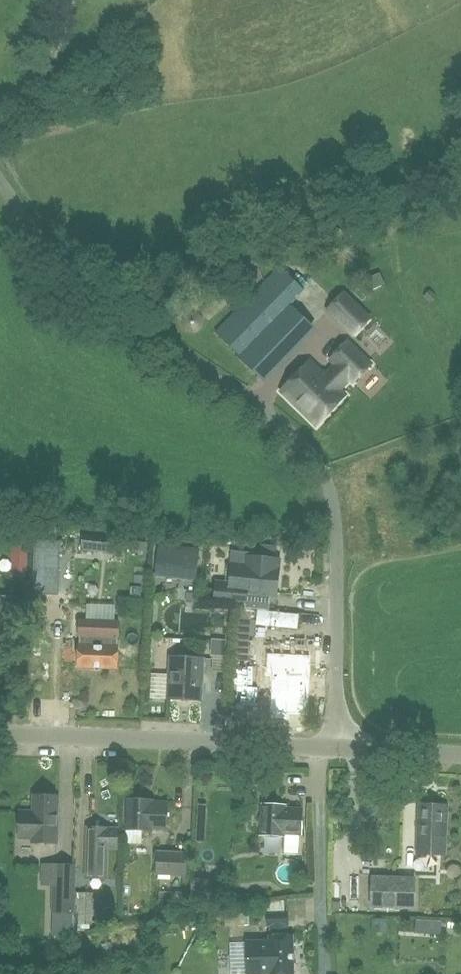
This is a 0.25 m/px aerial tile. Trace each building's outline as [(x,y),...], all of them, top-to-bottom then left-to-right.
[(311,324),(291,304),(305,289),(279,264),(213,331),(237,352),(235,354),(260,377),(311,324)] [(367,278),(373,289),(384,284),(379,272),(367,278)] [(325,310),(352,336),(371,316),(344,290),(325,310)] [(328,378),(310,360),(281,390),(316,425),(345,395),(339,389),(350,378),(353,382),(371,364),(348,341),(330,359),(339,368),(328,378)] [(84,534),(83,542),(81,549),(121,554),(123,539),(84,534)] [(0,554),(0,576),(26,577),(26,555),(26,542),(6,542),(6,554),(0,554)] [(59,544),(36,543),(33,594),(55,595),(59,544)] [(159,544),(156,572),(195,576),(198,548),(159,544)] [(278,570),(275,569),(276,558),(249,556),(248,567),(232,565),(230,587),(216,585),(214,602),(246,605),(247,591),(275,594),(278,570)] [(129,595),(141,596),(141,587),(130,586),(129,595)] [(212,589),(203,588),(201,601),(211,602),(212,589)] [(8,611),(9,597),(0,597),(0,611),(8,611)] [(248,623),(278,624),(278,610),(300,611),(301,600),(250,597),(248,623)] [(283,622),(301,622),(301,612),(283,612),(283,622)] [(78,667),(116,668),(118,636),(118,619),(81,618),(80,644),(79,644),(78,667)] [(211,655),(225,656),(226,640),(212,639),(211,655)] [(272,678),(284,679),(283,691),(271,690),(270,711),(306,713),(308,684),(293,683),(294,668),(318,669),(319,649),(295,648),(269,646),(268,666),(272,666),(272,678)] [(170,656),(168,698),(201,700),(203,658),(170,656)] [(249,680),(228,682),(230,700),(251,698),(249,680)] [(68,834),(69,786),(45,786),(45,803),(32,802),(31,828),(44,829),(44,833),(68,834)] [(153,801),(153,800),(127,799),(126,829),(151,830),(152,828),(166,829),(168,802),(153,801)] [(417,803),(416,854),(445,855),(446,841),(447,804),(417,803)] [(260,835),(284,836),(284,834),(301,835),(302,809),(285,808),(286,806),(262,804),(260,835)] [(104,878),(104,869),(106,869),(107,848),(113,848),(116,845),(117,832),(113,828),(87,827),(85,868),(88,868),(88,877),(104,878)] [(186,875),(187,852),(157,851),(156,873),(186,875)] [(72,935),(72,913),(74,913),(75,892),(76,864),(40,863),(40,885),(51,885),(50,913),(52,913),(52,934),(72,935)] [(415,876),(371,875),(370,907),(414,908),(415,876)] [(190,903),(211,904),(213,879),(192,877),(190,903)] [(75,892),(74,913),(74,924),(77,924),(77,931),(89,931),(89,923),(92,923),(93,892),(75,892)] [(246,943),(246,969),(270,969),(270,973),(293,973),(292,935),(282,936),(281,926),(287,926),(287,911),(267,912),(268,926),(270,926),(270,936),(270,943),(246,943)] [(384,933),(385,920),(374,920),(374,933),(384,933)]
